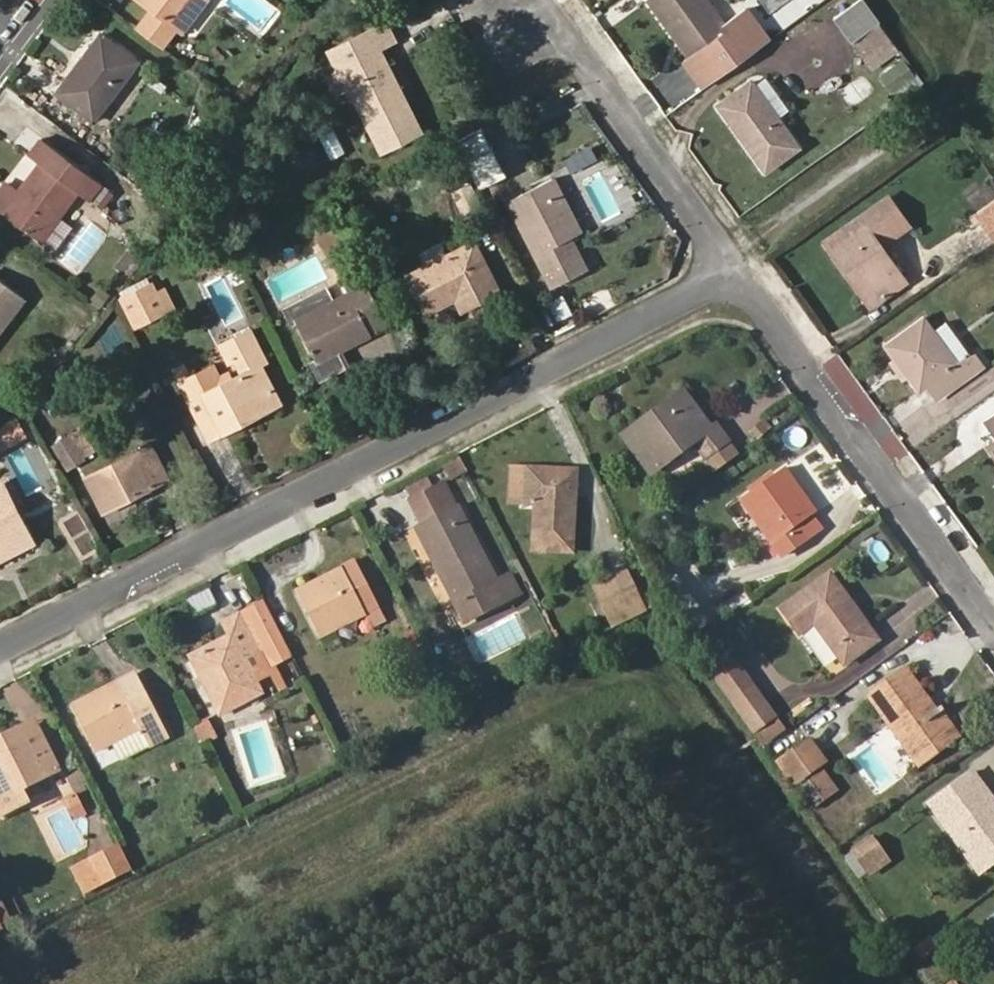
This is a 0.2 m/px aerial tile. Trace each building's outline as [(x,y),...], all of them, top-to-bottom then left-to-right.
[(183,30),(206,0),(142,0),(183,30)] [(701,88),(774,36),(747,1),(721,20),(707,0),(649,0),(648,1),(672,33),(681,27),(697,50),(687,57),(682,61),(701,88)] [(836,16),(853,39),(882,19),(868,0),(858,0),(836,16)] [(864,53),(893,34),(882,19),(853,39),(864,53)] [(379,51),(398,41),(388,24),(370,34),(379,51)] [(672,33),(687,57),(697,50),(681,27),(672,33)] [(142,60),(102,31),(57,91),(96,119),(142,60)] [(370,34),(334,52),(342,68),(357,98),(385,153),(423,134),(379,51),(370,34)] [(346,103),(357,98),(342,68),(331,74),(346,103)] [(800,145),(750,80),(717,104),(767,170),(800,145)] [(484,126),(457,139),(467,160),(494,146),(484,126)] [(29,153),(39,162),(18,188),(26,195),(8,217),(41,241),(78,191),(90,199),(103,181),(40,136),(29,153)] [(508,173),(494,146),(467,160),(480,186),(508,173)] [(557,177),(509,201),(552,287),(591,267),(583,251),(568,257),(559,240),(573,233),(583,228),(557,177)] [(8,217),(26,195),(18,188),(6,179),(0,187),(0,210),(8,217)] [(910,221),(890,193),(824,239),(848,272),(856,266),(881,299),(906,280),(879,244),(910,221)] [(317,228),(350,290),(294,318),(314,360),(341,346),(373,330),(359,304),(380,293),(338,217),(317,228)] [(583,251),(573,233),(559,240),(568,257),(583,251)] [(472,243),(407,276),(427,314),(456,298),(473,288),(480,303),(499,293),(472,243)] [(872,305),(881,299),(856,266),(848,272),(872,305)] [(0,276),(0,331),(27,296),(0,276)] [(153,282),(124,297),(138,324),(167,310),(153,282)] [(456,298),(464,312),(480,303),(473,288),(456,298)] [(373,330),(394,320),(380,293),(359,304),(373,330)] [(933,327),(923,312),(880,341),(917,392),(924,387),(933,398),(984,363),(971,344),(965,349),(954,358),(933,327)] [(965,349),(944,320),(933,327),(954,358),(965,349)] [(197,376),(180,385),(198,420),(211,414),(220,432),(247,419),(244,410),(276,392),(262,366),(268,362),(248,327),(225,338),(236,361),(243,375),(235,379),(207,393),(197,376)] [(219,342),(229,365),(236,361),(225,338),(219,342)] [(314,360),(319,368),(345,355),(341,346),(314,360)] [(197,376),(207,393),(235,379),(230,371),(216,378),(213,370),(197,376)] [(641,434),(653,450),(640,459),(650,474),(696,442),(707,457),(733,437),(721,421),(712,426),(683,386),(666,397),(675,409),(641,434)] [(247,419),(281,402),(276,392),(244,410),(247,419)] [(666,397),(620,430),(640,459),(653,450),(641,434),(675,409),(666,397)] [(985,417),(993,428),(993,411),(985,417)] [(0,426),(0,452),(30,432),(18,414),(0,426)] [(206,439),(220,432),(211,414),(198,420),(206,439)] [(716,471),(743,452),(733,437),(707,457),(716,471)] [(150,442),(86,474),(104,510),(168,479),(150,442)] [(813,513),(821,509),(788,463),(780,469),(813,513)] [(509,503),(526,503),(527,465),(510,464),(509,503)] [(575,551),(582,469),(527,465),(526,503),(536,503),(533,547),(575,551)] [(780,469),(740,496),(783,557),(823,528),(813,513),(780,469)] [(421,522),(459,501),(445,475),(404,497),(419,523),(421,522)] [(3,480),(0,481),(0,497),(8,492),(3,480)] [(34,543),(8,492),(0,497),(0,560),(34,543)] [(488,612),(510,600),(459,501),(421,522),(441,560),(432,565),(452,603),(476,590),(488,612)] [(432,565),(441,560),(421,522),(419,523),(411,527),(432,565)] [(378,601),(356,557),(296,588),(321,638),(367,615),(365,610),(378,601)] [(832,568),(797,594),(847,664),(883,638),(832,568)] [(629,606),(640,599),(627,573),(615,579),(629,606)] [(615,579),(597,589),(612,615),(629,606),(615,579)] [(452,603),(463,626),(488,612),(476,590),(452,603)] [(264,660),(290,647),(265,598),(222,619),(228,632),(191,652),(221,713),(261,693),(244,661),(259,652),(264,660)] [(815,626),(805,633),(835,675),(845,668),(815,626)] [(786,722),(739,657),(709,680),(756,745),(786,722)] [(906,667),(869,694),(921,764),(955,740),(938,717),(947,710),(943,703),(934,708),(906,667)] [(138,668),(69,703),(94,751),(117,739),(142,725),(152,743),(172,733),(138,668)] [(955,740),(965,734),(947,710),(938,717),(955,740)] [(35,717),(0,734),(0,800),(61,769),(35,717)] [(117,739),(127,756),(152,743),(142,725),(117,739)] [(829,759),(807,732),(768,761),(788,789),(797,782),(814,807),(828,798),(811,773),(829,759)] [(975,768),(930,801),(940,813),(952,805),(970,829),(958,838),(981,871),(993,862),(993,795),(975,768)] [(940,813),(958,838),(970,829),(952,805),(940,813)] [(891,858),(873,833),(850,850),(867,876),(891,858)] [(86,894),(134,871),(117,838),(70,863),(86,894)]
